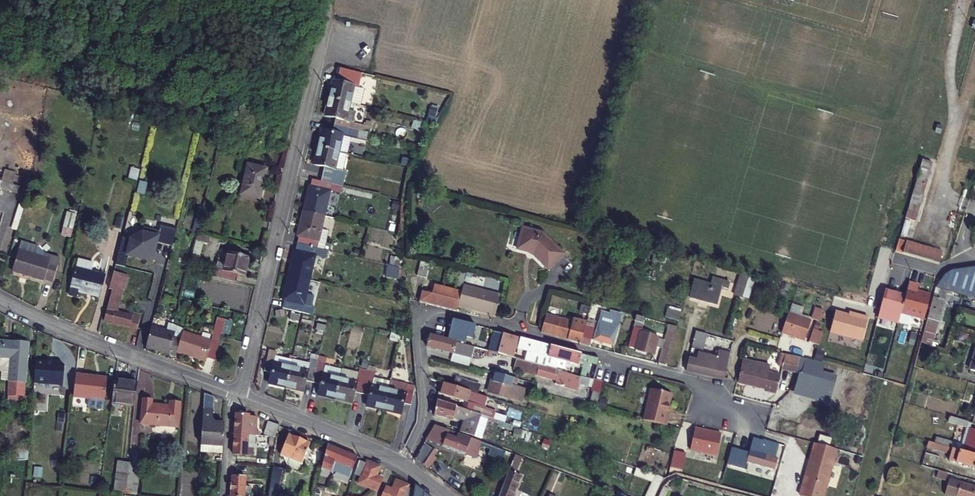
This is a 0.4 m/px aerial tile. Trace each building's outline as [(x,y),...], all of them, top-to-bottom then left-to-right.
[(329,86),(326,85),(322,105),(343,109),(345,99),(347,93),(350,93),(354,76),(332,71),(329,86)] [(354,112),(358,95),(350,93),(347,93),(345,99),(343,109),(354,112)] [(322,105),(319,120),(328,123),(343,127),(347,129),(350,118),(342,116),(343,109),(322,105)] [(343,127),(328,123),(327,131),(342,134),(343,127)] [(357,146),(359,138),(342,134),(327,131),(326,137),(316,134),(311,153),(332,157),(340,159),(343,143),(357,146)] [(319,170),(337,175),(341,159),(340,159),(332,157),(311,153),(308,168),(319,170)] [(401,159),(399,166),(407,168),(409,161),(401,159)] [(255,201),(263,172),(245,167),(238,197),(255,201)] [(921,202),(930,171),(920,168),(911,199),(921,202)] [(337,191),(340,175),(337,175),(319,170),(315,186),(326,189),(337,191)] [(28,194),(30,187),(4,180),(2,185),(20,191),(28,194)] [(305,190),(325,195),(326,189),(315,186),(306,184),(305,190)] [(297,215),(319,220),(325,195),(305,190),(303,190),(297,215)] [(28,194),(20,191),(18,198),(26,200),(28,194)] [(911,199),(905,218),(915,222),(921,202),(911,199)] [(293,239),(313,244),(319,220),(297,215),(292,239),(293,239)] [(562,250),(541,230),(521,225),(515,246),(527,250),(530,247),(532,248),(534,249),(533,253),(547,266),(562,250)] [(149,264),(157,234),(142,230),(140,236),(137,237),(132,239),(130,242),(129,242),(125,257),(134,260),(135,258),(140,260),(139,261),(149,264)] [(203,242),(208,243),(209,237),(198,234),(190,264),(197,266),(203,242)] [(313,244),(293,239),(292,247),(319,253),(321,245),(313,244)] [(940,263),(943,253),(899,240),(896,251),(939,263),(940,263)] [(319,253),(292,247),(290,254),(310,259),(317,260),(319,253)] [(240,274),(245,255),(225,250),(220,270),(214,268),(212,275),(233,281),(235,273),(240,274)] [(42,280),(47,262),(16,251),(10,270),(23,274),(42,281),(42,280)] [(282,278),(304,283),(310,259),(290,254),(288,254),(282,278)] [(103,278),(90,274),(93,265),(77,261),(68,294),(75,296),(77,290),(89,293),(91,296),(97,298),(103,278)] [(418,275),(426,277),(430,263),(421,261),(418,275)] [(47,281),(51,283),(57,265),(47,262),(42,280),(47,281)] [(392,268),(381,265),(378,276),(390,278),(392,268)] [(955,270),(950,271),(949,272),(945,274),(942,276),(940,279),(936,288),(947,291),(950,292),(961,295),(974,299),(974,267),(955,270)] [(450,289),(434,285),(432,294),(449,298),(447,309),(457,311),(458,306),(464,285),(467,271),(460,270),(455,289),(450,289)] [(749,271),(742,296),(750,299),(757,274),(749,271)] [(111,274),(107,291),(111,292),(111,291),(120,294),(124,278),(111,274)] [(711,283),(695,278),(690,297),(716,305),(722,285),(728,288),(731,279),(713,275),(711,283)] [(277,303),(280,303),(278,309),(297,314),(307,316),(309,310),(306,309),(308,298),(301,296),(304,283),(282,278),(277,303)] [(920,285),(909,283),(906,296),(901,313),(925,319),(931,295),(918,291),(920,285)] [(464,285),(458,306),(496,315),(501,294),(464,285)] [(185,288),(183,296),(193,298),(195,290),(185,288)] [(936,288),(927,319),(939,322),(947,291),(936,288)] [(881,308),(880,309),(901,315),(906,296),(885,290),(881,308)] [(111,291),(111,292),(103,321),(128,328),(131,317),(116,313),(121,294),(120,294),(111,291)] [(447,309),(449,298),(432,294),(422,292),(420,302),(447,309)] [(581,311),(587,313),(590,306),(583,304),(581,311)] [(591,304),(590,309),(604,313),(606,307),(591,304)] [(818,307),(815,317),(821,319),(825,309),(818,307)] [(669,309),(667,318),(679,321),(682,312),(669,309)] [(880,309),(878,318),(899,324),(901,315),(880,309)] [(790,312),(784,332),(808,339),(814,320),(790,312)] [(862,342),(868,318),(860,316),(859,318),(835,312),(830,333),(862,342)] [(587,323),(587,322),(573,318),(572,321),(546,313),(541,331),(568,339),(572,341),(573,337),(582,340),(583,337),(587,323)] [(128,328),(135,330),(139,316),(132,314),(131,317),(128,328)] [(612,320),(600,316),(593,340),(613,346),(620,325),(611,322),(612,320)] [(230,321),(216,318),(213,331),(212,335),(210,341),(205,359),(209,360),(213,361),(220,335),(227,336),(230,321)] [(927,319),(921,343),(938,348),(944,324),(939,322),(927,319)] [(466,337),(472,339),(476,326),(455,321),(453,320),(448,340),(464,344),(466,337)] [(184,325),(173,322),(172,326),(166,325),(165,332),(149,328),(143,350),(168,357),(167,359),(174,361),(176,355),(179,341),(181,334),(184,325)] [(587,323),(583,337),(591,339),(594,325),(587,323)] [(267,324),(262,344),(278,348),(283,328),(267,324)] [(665,340),(663,348),(659,363),(669,365),(678,326),(668,324),(665,340)] [(816,329),(813,341),(820,343),(824,331),(816,329)] [(488,352),(497,355),(503,332),(494,330),(488,352)] [(692,345),(704,347),(707,334),(696,331),(692,345)] [(512,359),(518,336),(512,335),(503,332),(497,355),(506,357),(512,359)] [(629,347),(655,353),(656,346),(658,337),(658,336),(640,332),(638,340),(631,338),(629,347)] [(210,341),(212,335),(203,333),(202,339),(192,337),(186,357),(205,362),(205,359),(210,341)] [(179,341),(176,355),(186,357),(192,337),(181,334),(179,341)] [(425,346),(469,359),(472,348),(445,340),(428,336),(425,346)] [(529,352),(526,361),(545,366),(551,345),(539,342),(522,337),(518,349),(529,352)] [(590,346),(591,339),(583,337),(582,340),(582,343),(590,346)] [(658,337),(656,346),(663,348),(665,340),(658,337)] [(28,381),(30,343),(0,340),(0,355),(10,355),(9,380),(28,381)] [(545,366),(553,368),(553,366),(555,359),(562,360),(579,365),(582,354),(579,353),(551,345),(545,366)] [(687,370),(724,378),(730,353),(720,351),(718,357),(699,352),(697,359),(690,357),(687,370)] [(284,369),(286,361),(269,358),(270,355),(261,353),(257,373),(265,376),(264,385),(280,389),(284,369)] [(782,370),(783,370),(788,355),(781,353),(778,365),(782,366),(782,370)] [(584,363),(589,365),(585,379),(594,382),(600,359),(586,355),(584,363)] [(788,355),(783,370),(790,372),(794,357),(788,355)] [(304,365),(302,373),(300,382),(308,384),(313,360),(305,358),(304,365)] [(539,366),(522,361),(514,359),(511,371),(537,377),(537,376),(539,366)] [(555,359),(553,366),(560,368),(562,360),(555,359)] [(317,376),(318,367),(319,361),(313,360),(308,384),(315,386),(317,376)] [(771,366),(744,360),(739,382),(776,391),(780,380),(768,378),(771,366)] [(814,362),(807,360),(803,376),(800,376),(795,395),(828,404),(835,377),(820,373),(823,364),(814,362)] [(302,373),(304,365),(286,361),(284,369),(302,373)] [(555,382),(554,385),(570,390),(574,376),(545,368),(539,366),(537,376),(555,382)] [(318,367),(317,376),(335,380),(337,371),(318,367)] [(357,396),(362,370),(353,368),(352,372),(337,369),(337,371),(335,380),(330,401),(347,405),(349,394),(357,396)] [(864,375),(884,381),(886,374),(865,368),(864,375)] [(300,382),(302,373),(284,369),(280,389),(297,394),(300,382)] [(367,386),(369,376),(370,372),(362,370),(357,396),(365,398),(367,386)] [(522,388),(513,386),(515,381),(493,375),(488,392),(508,398),(508,395),(520,398),(522,388)] [(75,398),(89,399),(88,407),(90,409),(102,411),(104,409),(105,401),(107,379),(77,376),(75,398)] [(330,401),(335,380),(317,376),(315,386),(313,397),(330,401)] [(369,376),(367,386),(385,390),(387,380),(369,376)] [(452,387),(475,394),(478,388),(479,385),(455,378),(452,387)] [(112,403),(124,404),(135,406),(138,383),(115,380),(112,403)] [(411,385),(404,384),(387,380),(385,390),(380,412),(397,416),(399,405),(407,407),(411,385)] [(588,405),(598,407),(604,384),(594,382),(588,405)] [(452,387),(441,383),(438,394),(463,402),(461,409),(472,413),(480,415),(492,419),(494,412),(475,406),(479,395),(475,394),(452,387)] [(380,412),(385,390),(367,386),(365,398),(363,408),(380,412)] [(207,390),(203,442),(223,443),(225,420),(214,419),(212,417),(213,407),(214,393),(207,390)] [(644,421),(667,426),(670,412),(668,412),(672,395),(651,390),(644,421)] [(214,393),(213,407),(225,408),(226,400),(226,399),(214,393)] [(152,400),(143,399),(140,424),(178,428),(180,403),(171,402),(170,406),(152,404),(152,400)] [(461,409),(435,402),(431,413),(431,415),(444,418),(445,415),(462,421),(458,432),(465,435),(472,413),(461,409)] [(123,412),(124,404),(112,403),(111,411),(123,412)] [(234,434),(248,435),(248,430),(249,414),(236,413),(234,434)] [(480,415),(472,413),(465,435),(473,437),(480,415)] [(948,423),(966,429),(967,422),(949,417),(948,423)] [(267,420),(263,433),(275,437),(279,424),(267,420)] [(716,454),(721,435),(696,428),(692,448),(716,454)] [(439,439),(444,440),(441,447),(475,460),(479,448),(468,444),(470,439),(443,429),(439,439)] [(970,429),(964,447),(974,451),(974,430),(970,429)] [(952,434),(937,430),(935,437),(950,441),(952,434)] [(233,454),(247,455),(248,439),(248,435),(234,434),(233,454)] [(290,458),(288,465),(297,469),(300,467),(309,442),(288,434),(281,454),(290,458)] [(950,441),(935,437),(933,443),(948,448),(950,441)] [(779,458),(766,454),(770,440),(764,438),(764,440),(764,441),(755,438),(748,461),(777,468),(779,458)] [(783,443),(773,441),(771,447),(781,449),(783,443)] [(945,453),(946,451),(950,452),(951,449),(948,448),(933,443),(927,441),(926,447),(945,453)] [(958,451),(960,444),(950,441),(948,448),(951,449),(958,451)] [(223,451),(223,443),(203,442),(202,449),(223,451)] [(837,448),(817,442),(810,465),(809,465),(801,494),(809,495),(824,495),(837,448)] [(351,474),(356,457),(327,444),(314,495),(336,495),(341,481),(331,478),(334,469),(351,474)] [(414,459),(422,466),(433,450),(423,444),(414,459)] [(951,449),(950,452),(948,460),(974,468),(974,456),(958,451),(951,449)] [(920,465),(926,467),(929,456),(924,454),(920,465)] [(511,466),(517,468),(521,458),(515,456),(511,466)] [(366,461),(365,464),(358,462),(354,475),(360,477),(358,484),(376,490),(381,477),(374,475),(377,465),(366,461)] [(124,494),(128,463),(117,462),(113,492),(124,494)] [(136,495),(140,465),(128,463),(124,494),(136,495)] [(953,468),(943,465),(941,472),(949,474),(951,475),(953,468)] [(515,474),(517,468),(511,466),(509,472),(515,474)] [(277,487),(280,487),(283,468),(273,467),(268,495),(276,495),(277,487)] [(947,482),(948,478),(949,474),(941,472),(934,469),(931,477),(947,482)] [(499,495),(513,495),(515,491),(521,477),(515,474),(509,472),(499,495)] [(246,492),(246,476),(232,475),(231,495),(245,495),(246,492)] [(662,478),(654,475),(646,495),(655,495),(662,478)] [(947,482),(948,482),(949,483),(945,495),(949,495),(974,495),(974,487),(948,478),(947,482)] [(414,488),(407,486),(407,484),(396,480),(393,489),(386,486),(382,495),(413,495),(414,488)] [(415,485),(414,488),(413,495),(429,495),(415,485)]
